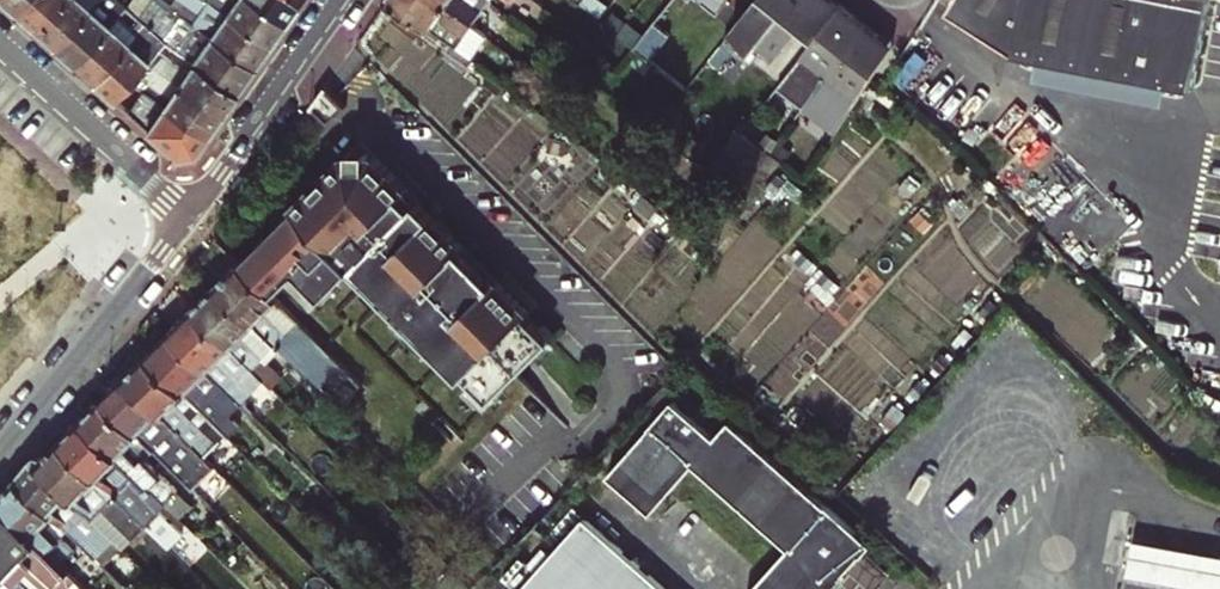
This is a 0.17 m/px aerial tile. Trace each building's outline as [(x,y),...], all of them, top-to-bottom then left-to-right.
[(16,12),(26,0),(3,0),(16,12)] [(16,12),(36,29),(62,0),(26,0),(16,12)] [(36,29),(56,47),(97,0),(62,0),(36,29)] [(117,0),(97,0),(56,47),(75,65),(126,8),(117,0)] [(195,64),(237,92),(254,68),(190,24),(168,8),(158,0),(134,0),(127,9),(145,25),(163,42),(195,64)] [(190,24),(254,68),(271,44),(206,0),(174,0),(168,8),(190,24)] [(271,44),(285,23),(251,0),(206,0),(271,44)] [(285,23),(299,2),(296,0),(251,0),(285,23)] [(473,26),(439,0),(388,0),(387,0),(471,63),(490,39),(473,26)] [(473,26),(489,5),(483,0),(439,0),(473,26)] [(835,0),(758,0),(724,43),(752,65),(763,52),(775,61),(802,26),(817,38),(842,5),(835,0)] [(1021,52),(1015,51),(1021,22),(985,14),(966,0),(951,0),(946,8),(1018,57),(1021,52)] [(1170,80),(1194,84),(1210,0),(966,0),(985,14),(1021,22),(1015,51),(1021,52),(1038,55),(1170,80)] [(685,15),(670,3),(636,47),(636,48),(652,60),(685,15)] [(869,26),(842,5),(817,38),(788,75),(815,96),(869,26)] [(94,82),(145,25),(127,9),(126,8),(75,65),(94,82)] [(163,42),(145,25),(94,82),(113,99),(129,81),(146,62),(163,42)] [(894,45),(869,26),(815,96),(847,120),(894,45)] [(237,92),(195,64),(190,72),(164,55),(155,68),(222,114),(237,92)] [(1167,100),(1170,80),(1038,55),(1035,76),(1167,100)] [(222,114),(155,68),(140,89),(207,135),(222,114)] [(313,107),(329,123),(347,106),(327,86),(313,107)] [(195,153),(207,135),(140,89),(125,110),(174,155),(195,153)] [(376,160),(349,160),(243,265),(276,299),(298,276),(317,296),(323,302),(340,286),(355,270),(372,287),(385,300),(400,315),(434,349),(465,380),(468,378),(479,389),(493,403),(507,390),(541,357),(555,344),(542,331),(530,318),(532,316),(500,284),(498,286),(465,253),(467,251),(421,205),(412,214),(401,203),(410,194),(376,160)] [(424,203),(413,191),(410,194),(401,203),(412,214),(421,205),(424,203)] [(1198,259),(1219,262),(1219,224),(1203,222),(1198,259)] [(500,284),(502,281),(470,248),(467,251),(465,253),(498,286),(500,284)] [(276,299),(243,265),(220,287),(300,369),(327,398),(351,375),(276,299)] [(327,309),(345,291),(340,286),(323,302),(317,296),(315,297),(327,309)] [(300,369),(220,287),(197,310),(277,392),(300,369)] [(367,292),(380,305),(385,300),(372,287),(367,292)] [(253,416),(277,392),(197,310),(173,334),(242,405),(253,416)] [(395,320),(429,354),(434,349),(400,315),(395,320)] [(547,363),(567,344),(548,324),(542,331),(555,344),(541,357),(547,363)] [(149,357),(230,440),(243,429),(231,416),(242,405),(173,334),(149,357)] [(207,463),(230,440),(149,357),(126,380),(207,463)] [(207,463),(126,380),(104,401),(152,451),(161,442),(183,464),(194,475),(207,463)] [(493,403),(479,389),(472,395),(492,416),(513,396),(507,390),(493,403)] [(84,422),(163,504),(179,520),(191,508),(144,459),(152,451),(104,401),(84,422)] [(615,475),(657,515),(701,467),(793,551),(758,588),(833,588),(874,544),(833,507),(829,510),(736,425),(720,441),(678,403),(615,475)] [(84,422),(63,442),(142,524),(154,537),(164,547),(177,535),(155,512),(163,504),(84,422)] [(82,508),(88,514),(98,505),(128,537),(142,524),(63,442),(48,457),(41,452),(35,459),(82,508)] [(161,442),(152,451),(173,473),(183,464),(161,442)] [(35,459),(19,479),(55,517),(95,559),(114,541),(88,514),(82,508),(35,459)] [(63,568),(77,553),(48,524),(55,517),(19,479),(0,502),(63,568)] [(63,568),(0,502),(0,565),(23,588),(83,588),(63,568)] [(98,505),(88,514),(114,541),(119,547),(128,537),(98,505)] [(673,539),(707,569),(733,540),(699,509),(673,539)] [(536,523),(517,545),(494,567),(472,588),(669,588),(589,518),(562,546),(536,523)] [(141,549),(154,537),(142,524),(128,537),(141,549)] [(1128,533),(1122,567),(1219,584),(1219,549),(1128,533)] [(872,546),(834,588),(876,588),(890,574),(881,566),(887,559),(872,546)] [(0,565),(0,588),(23,588),(0,565)]
